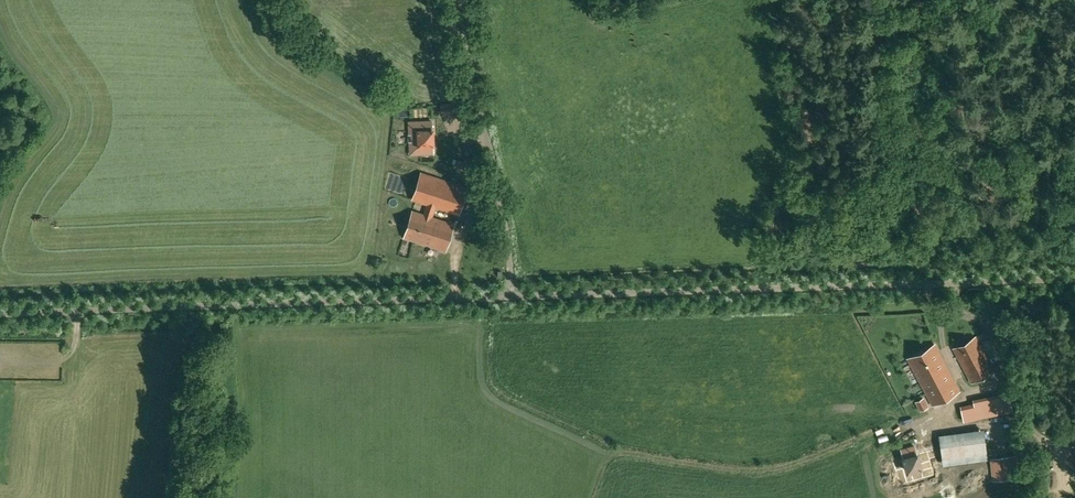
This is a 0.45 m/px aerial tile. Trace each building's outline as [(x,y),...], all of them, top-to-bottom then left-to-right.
[(449,111),(447,103),(441,104),(442,112),(449,111)] [(433,139),(433,135),(432,121),(418,122),(409,122),(410,134),(412,134),(413,141),(410,142),(410,143),(411,154),(433,153),(433,139)] [(462,161),(460,169),(473,173),(475,164),(462,161)] [(407,226),(404,238),(415,242),(446,252),(455,224),(433,217),(436,206),(459,214),(467,188),(422,173),(414,199),(428,204),(425,212),(424,214),(418,212),(413,210),(407,226)] [(976,337),(954,349),(972,382),(993,370),(976,337)] [(935,345),(909,359),(932,404),(959,390),(935,345)] [(915,401),(920,411),(929,406),(924,397),(915,401)] [(974,443),(941,448),(943,465),(976,460),(974,443)] [(921,468),(915,446),(901,450),(907,472),(921,468)] [(991,458),(993,480),(1019,477),(1017,456),(991,458)]
